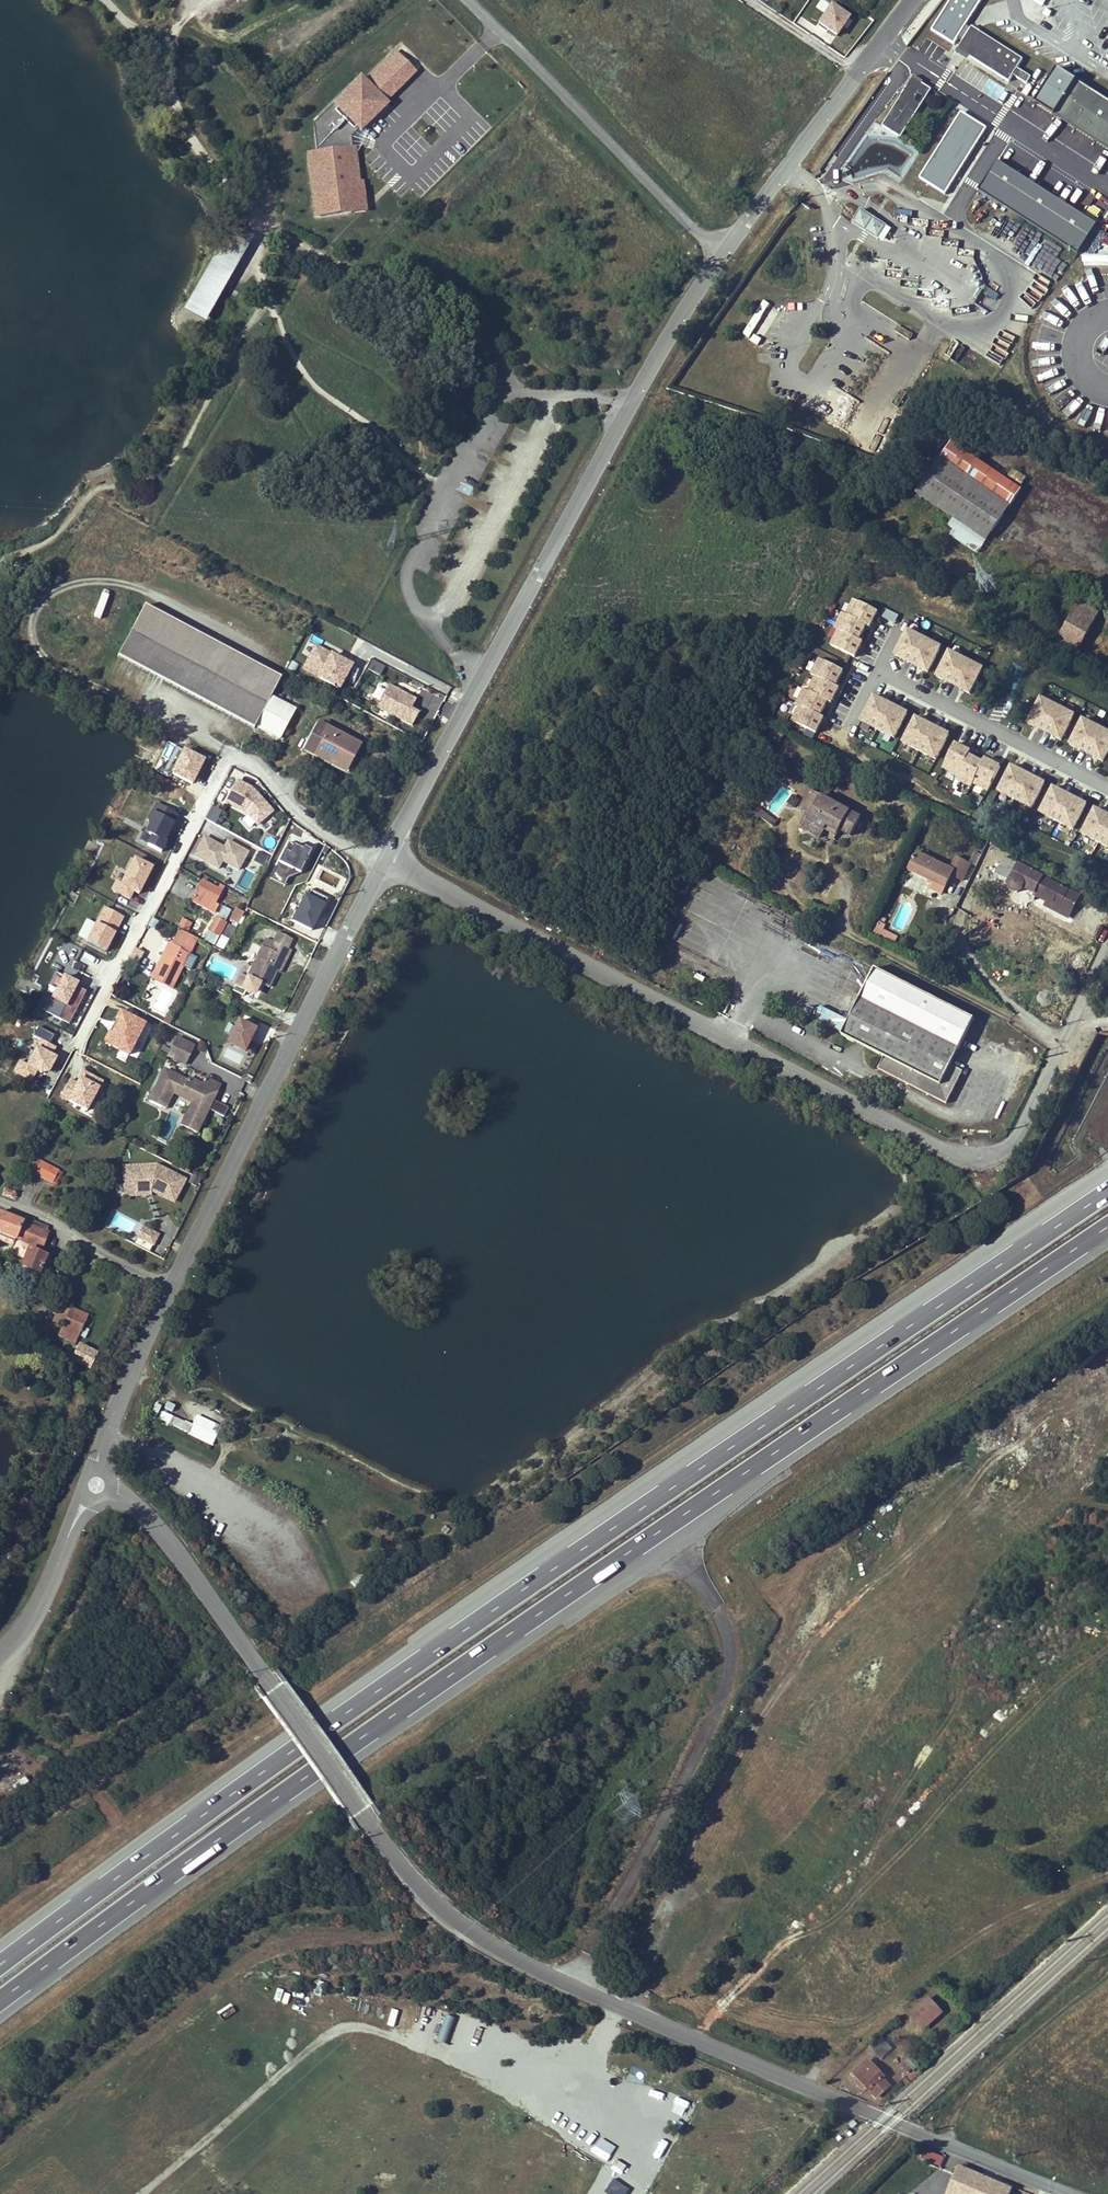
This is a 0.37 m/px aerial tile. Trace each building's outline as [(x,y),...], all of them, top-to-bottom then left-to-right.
[(929,29),(954,44),(958,38),(965,42),(973,30),(967,26),(983,0),(949,0),(929,29)] [(1041,8),(1045,2),(1042,0),(1029,0),(1041,8)] [(836,42),(851,20),(830,6),(816,27),(836,42)] [(965,42),(961,48),(1012,79),(1016,72),(1030,81),(1034,74),(1020,65),(1026,56),(976,25),(973,30),(965,42)] [(396,48),(369,76),(365,72),(335,104),(368,135),(396,106),(391,101),(420,71),(396,48)] [(1039,100),(1107,144),(1107,95),(1061,65),(1039,100)] [(918,75),(887,123),(905,135),(936,87),(918,75)] [(961,113),(920,178),(946,195),(987,129),(961,113)] [(360,146),(308,150),(317,221),(371,213),(360,146)] [(1002,156),(984,189),(1082,249),(1101,221),(1002,156)] [(862,213),(853,227),(879,243),(888,230),(862,213)] [(247,237),(229,228),(213,257),(231,267),(247,237)] [(231,267),(213,257),(207,270),(218,276),(215,281),(220,284),(205,312),(210,315),(250,239),(247,237),(231,267)] [(1082,266),(1107,266),(1107,255),(1082,255),(1082,266)] [(189,304),(205,312),(220,284),(215,281),(218,276),(207,270),(189,304)] [(987,288),(983,294),(994,302),(998,296),(987,288)] [(743,337),(758,346),(763,338),(778,311),(762,302),(743,337)] [(1010,506),(1021,489),(952,443),(941,460),(918,494),(927,500),(936,506),(954,518),(949,527),(957,532),(954,536),(979,552),(987,541),(1010,506)] [(1008,480),(1023,486),(1027,478),(1012,472),(1008,480)] [(459,483),(457,491),(470,494),(472,486),(459,483)] [(849,601),(828,649),(857,662),(878,614),(849,601)] [(1055,645),(1074,656),(1098,614),(1078,603),(1055,645)] [(283,682),(147,609),(122,655),(282,741),(298,711),(274,698),(283,682)] [(895,626),(899,616),(884,610),(880,620),(895,626)] [(906,632),(892,660),(929,679),(943,650),(906,632)] [(314,641),(301,669),(341,689),(354,661),(314,641)] [(947,654),(934,682),(972,699),(985,671),(947,654)] [(382,674),(386,666),(372,659),(368,667),(382,674)] [(817,660),(788,727),(818,740),(846,673),(817,660)] [(420,709),(412,706),(417,696),(387,682),(375,707),(413,724),(420,709)] [(873,698),(859,727),(896,745),(910,716),(873,698)] [(1040,700),(1026,728),(1062,746),(1076,719),(1040,700)] [(914,720),(901,748),(937,766),(951,738),(914,720)] [(1107,761),(1107,735),(1081,721),(1068,749),(1105,768),(1107,761)] [(362,746),(320,722),(306,748),(348,771),(362,746)] [(784,733),(774,728),(771,735),(781,740),(784,733)] [(171,773),(194,784),(207,756),(184,745),(171,773)] [(989,797),(1002,770),(954,747),(941,773),(989,797)] [(1009,769),(997,797),(1034,814),(1047,786),(1009,769)] [(238,779),(225,801),(247,814),(256,823),(276,810),(254,786),(238,779)] [(861,817),(810,790),(801,807),(813,814),(804,832),(819,840),(824,831),(837,838),(841,830),(851,835),(861,817)] [(1049,791),(1039,821),(1077,834),(1088,804),(1049,791)] [(156,800),(138,841),(163,852),(181,812),(156,800)] [(211,805),(206,819),(217,823),(222,808),(211,805)] [(773,828),(778,821),(758,807),(750,818),(755,822),(759,817),(773,828)] [(1080,841),(1107,853),(1107,818),(1093,812),(1080,841)] [(256,823),(247,814),(242,819),(251,828),(256,823)] [(203,833),(192,855),(219,869),(223,860),(240,869),(250,849),(228,838),(225,844),(203,833)] [(292,869),(300,873),(312,848),(291,839),(272,878),(284,884),(292,869)] [(953,871),(949,868),(917,853),(908,870),(933,883),(944,888),(951,876),(953,871)] [(140,893),(154,864),(133,854),(120,881),(116,879),(112,887),(133,897),(135,891),(140,893)] [(955,856),(949,868),(953,871),(951,876),(962,882),(971,864),(955,856)] [(1036,899),(1067,916),(1076,900),(1084,904),(1089,895),(1034,865),(1030,872),(1004,857),(995,874),(1008,881),(1008,889),(1015,894),(1021,892),(1024,889),(1034,894),(1032,897),(1036,899)] [(227,865),(223,871),(233,876),(236,870),(227,865)] [(813,890),(826,897),(833,881),(820,875),(813,890)] [(196,905),(207,884),(203,882),(192,903),(196,905)] [(941,894),(944,888),(933,883),(930,888),(941,894)] [(221,892),(207,884),(196,905),(210,912),(221,892)] [(293,919),(315,928),(327,898),(305,889),(293,919)] [(1063,923),(1067,916),(1036,899),(1032,906),(1063,923)] [(102,903),(84,940),(107,951),(125,915),(102,903)] [(221,903),(216,913),(226,918),(231,909),(221,903)] [(237,924),(245,911),(236,906),(228,919),(237,924)] [(178,927),(190,930),(192,920),(180,917),(178,927)] [(191,928),(199,931),(204,920),(197,917),(191,928)] [(215,920),(208,933),(219,939),(226,926),(215,920)] [(873,934),(894,945),(898,937),(884,929),(886,925),(880,922),(873,934)] [(165,964),(161,972),(174,979),(178,971),(181,972),(198,938),(180,929),(173,943),(173,942),(169,943),(160,962),(165,964)] [(277,931),(272,941),(288,949),(293,939),(277,931)] [(279,973),(291,951),(288,949),(272,941),(267,938),(247,977),(268,987),(276,972),(279,973)] [(127,963),(136,968),(144,951),(135,946),(127,963)] [(174,979),(161,972),(165,964),(160,962),(152,977),(173,988),(181,972),(178,971),(174,979)] [(977,1021),(880,969),(865,998),(961,1050),(977,1021)] [(45,993),(53,996),(45,1011),(70,1023),(88,986),(56,970),(45,993)] [(243,986),(247,977),(241,974),(237,983),(243,986)] [(858,1009),(955,1061),(961,1050),(865,998),(858,1009)] [(952,1067),(955,1061),(858,1009),(845,1034),(885,1056),(879,1068),(916,1088),(947,1105),(964,1073),(952,1067)] [(227,1041),(247,1049),(258,1024),(238,1016),(227,1041)] [(171,1053),(180,1036),(177,1035),(168,1052),(171,1053)] [(197,1045),(180,1036),(171,1053),(189,1062),(197,1045)] [(48,1071),(57,1055),(39,1046),(31,1062),(48,1071)] [(59,1096),(88,1111),(104,1079),(83,1068),(77,1081),(69,1077),(59,1096)] [(194,1098),(192,1104),(186,1114),(200,1121),(202,1116),(206,1118),(223,1085),(207,1077),(204,1082),(202,1086),(188,1079),(166,1068),(150,1099),(162,1105),(171,1087),(194,1098)] [(190,1075),(188,1079),(202,1086),(204,1082),(190,1075)] [(175,1095),(192,1104),(194,1098),(171,1087),(162,1105),(168,1109),(175,1095)] [(199,1133),(206,1118),(202,1116),(200,1121),(186,1114),(181,1124),(199,1133)] [(56,1186),(63,1173),(38,1160),(31,1173),(56,1186)] [(155,1164),(122,1166),(123,1182),(133,1181),(133,1189),(150,1189),(172,1200),(184,1179),(155,1164)] [(134,1194),(133,1189),(133,1181),(123,1182),(124,1194),(134,1194)] [(19,1194),(8,1188),(6,1194),(16,1199),(19,1194)] [(17,1239),(24,1221),(0,1211),(0,1231),(17,1239)] [(49,1228),(26,1217),(24,1221),(17,1239),(35,1246),(33,1251),(30,1251),(22,1266),(40,1276),(47,1259),(41,1255),(43,1249),(49,1234),(46,1233),(49,1228)] [(155,1233),(139,1224),(134,1234),(150,1243),(155,1233)] [(14,1247),(17,1239),(0,1231),(0,1241),(14,1247)] [(74,1311),(68,1325),(80,1331),(86,1316),(74,1311)] [(80,1331),(68,1325),(66,1329),(79,1335),(80,1331)] [(81,1342),(72,1359),(90,1368),(99,1350),(81,1342)] [(196,1413),(192,1424),(163,1411),(159,1419),(212,1444),(221,1425),(196,1413)] [(5,1749),(1,1756),(25,1772),(29,1765),(5,1749)] [(927,1990),(903,2009),(918,2028),(942,2009),(927,1990)] [(887,2038),(879,2029),(867,2040),(875,2049),(887,2038)] [(867,2058),(851,2071),(865,2088),(868,2087),(875,2095),(886,2087),(879,2078),(881,2076),(867,2058)] [(920,2159),(941,2166),(944,2156),(923,2149),(920,2159)] [(957,2166),(946,2193),(1010,2193),(1012,2188),(957,2166)]
